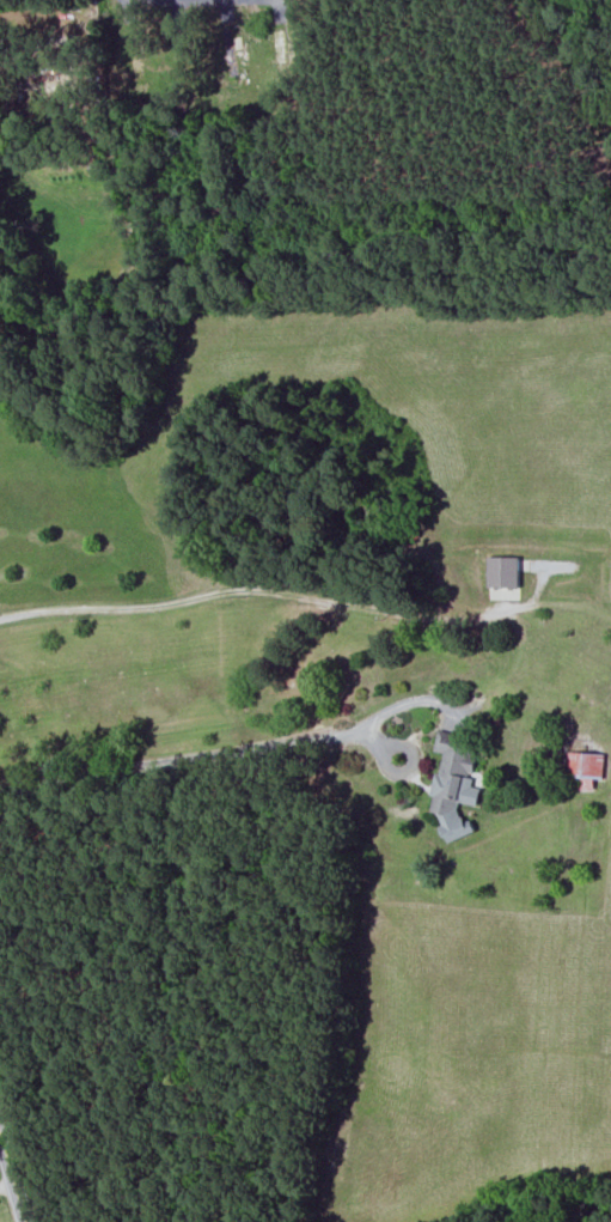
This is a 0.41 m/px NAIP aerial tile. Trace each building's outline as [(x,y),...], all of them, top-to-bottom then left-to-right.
[(489,586),(520,588),(520,557),(489,557),(489,586)] [(478,805),(484,782),(472,779),(482,742),(439,731),(434,752),(444,753),(429,813),(444,816),(440,832),(472,840),(477,819),(459,815),(462,802),(478,805)] [(604,778),(605,752),(562,750),(562,765),(569,765),(569,788),(593,789),(594,778),(604,778)]
